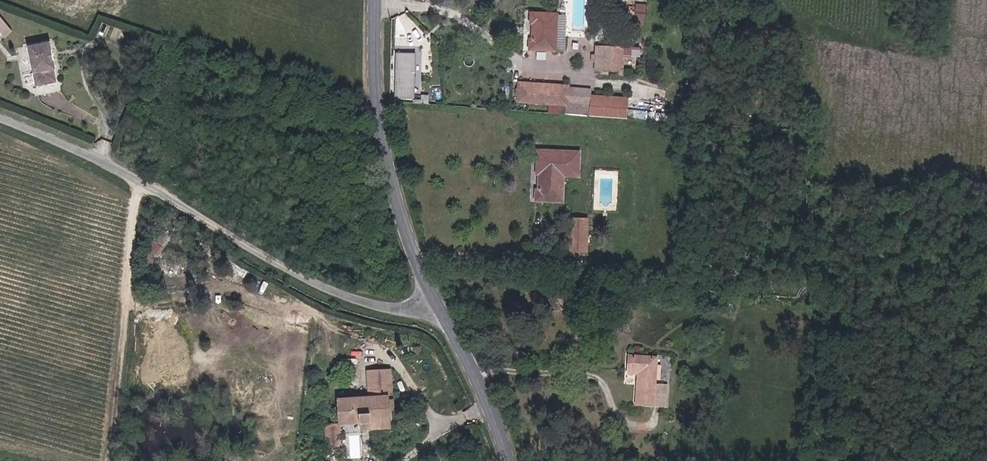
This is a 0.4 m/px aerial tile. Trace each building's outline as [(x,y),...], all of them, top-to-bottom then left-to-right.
[(646,22),(646,3),(636,3),(636,22),(646,22)] [(527,49),(551,51),(554,14),(530,12),(529,27),(533,28),(532,39),(528,39),(527,49)] [(4,37),(13,31),(0,13),(0,31),(4,37)] [(551,51),(559,51),(562,15),(554,14),(551,51)] [(38,87),(61,83),(52,42),(30,46),(38,87)] [(595,70),(623,71),(623,50),(597,47),(595,70)] [(412,98),(412,86),(414,86),(414,54),(396,53),(395,86),(396,86),(396,97),(412,98)] [(568,87),(520,83),(519,100),(549,103),(567,104),(568,89),(568,87)] [(549,113),(566,114),(590,116),(591,96),(591,90),(568,89),(567,104),(549,103),(549,113)] [(591,96),(590,116),(627,119),(628,98),(591,96)] [(536,198),(563,200),(564,176),(565,163),(579,164),(580,151),(540,149),(538,172),(543,173),(541,186),(537,186),(536,198)] [(564,176),(578,177),(579,164),(565,163),(564,176)] [(567,226),(585,227),(585,219),(567,218),(567,226)] [(565,250),(583,252),(585,227),(567,226),(565,250)] [(153,238),(153,253),(164,254),(164,238),(153,238)] [(644,405),(670,407),(672,383),(661,381),(663,355),(635,352),(633,368),(647,370),(644,405)] [(361,429),(391,427),(390,412),(389,402),(396,401),(393,368),(378,369),(380,395),(371,396),(341,399),(342,422),(360,422),(361,429)] [(639,404),(644,405),(647,370),(633,368),(632,373),(642,374),(639,404)] [(371,396),(380,395),(378,369),(369,369),(371,396)] [(328,446),(344,445),(342,422),(326,424),(328,446)]
